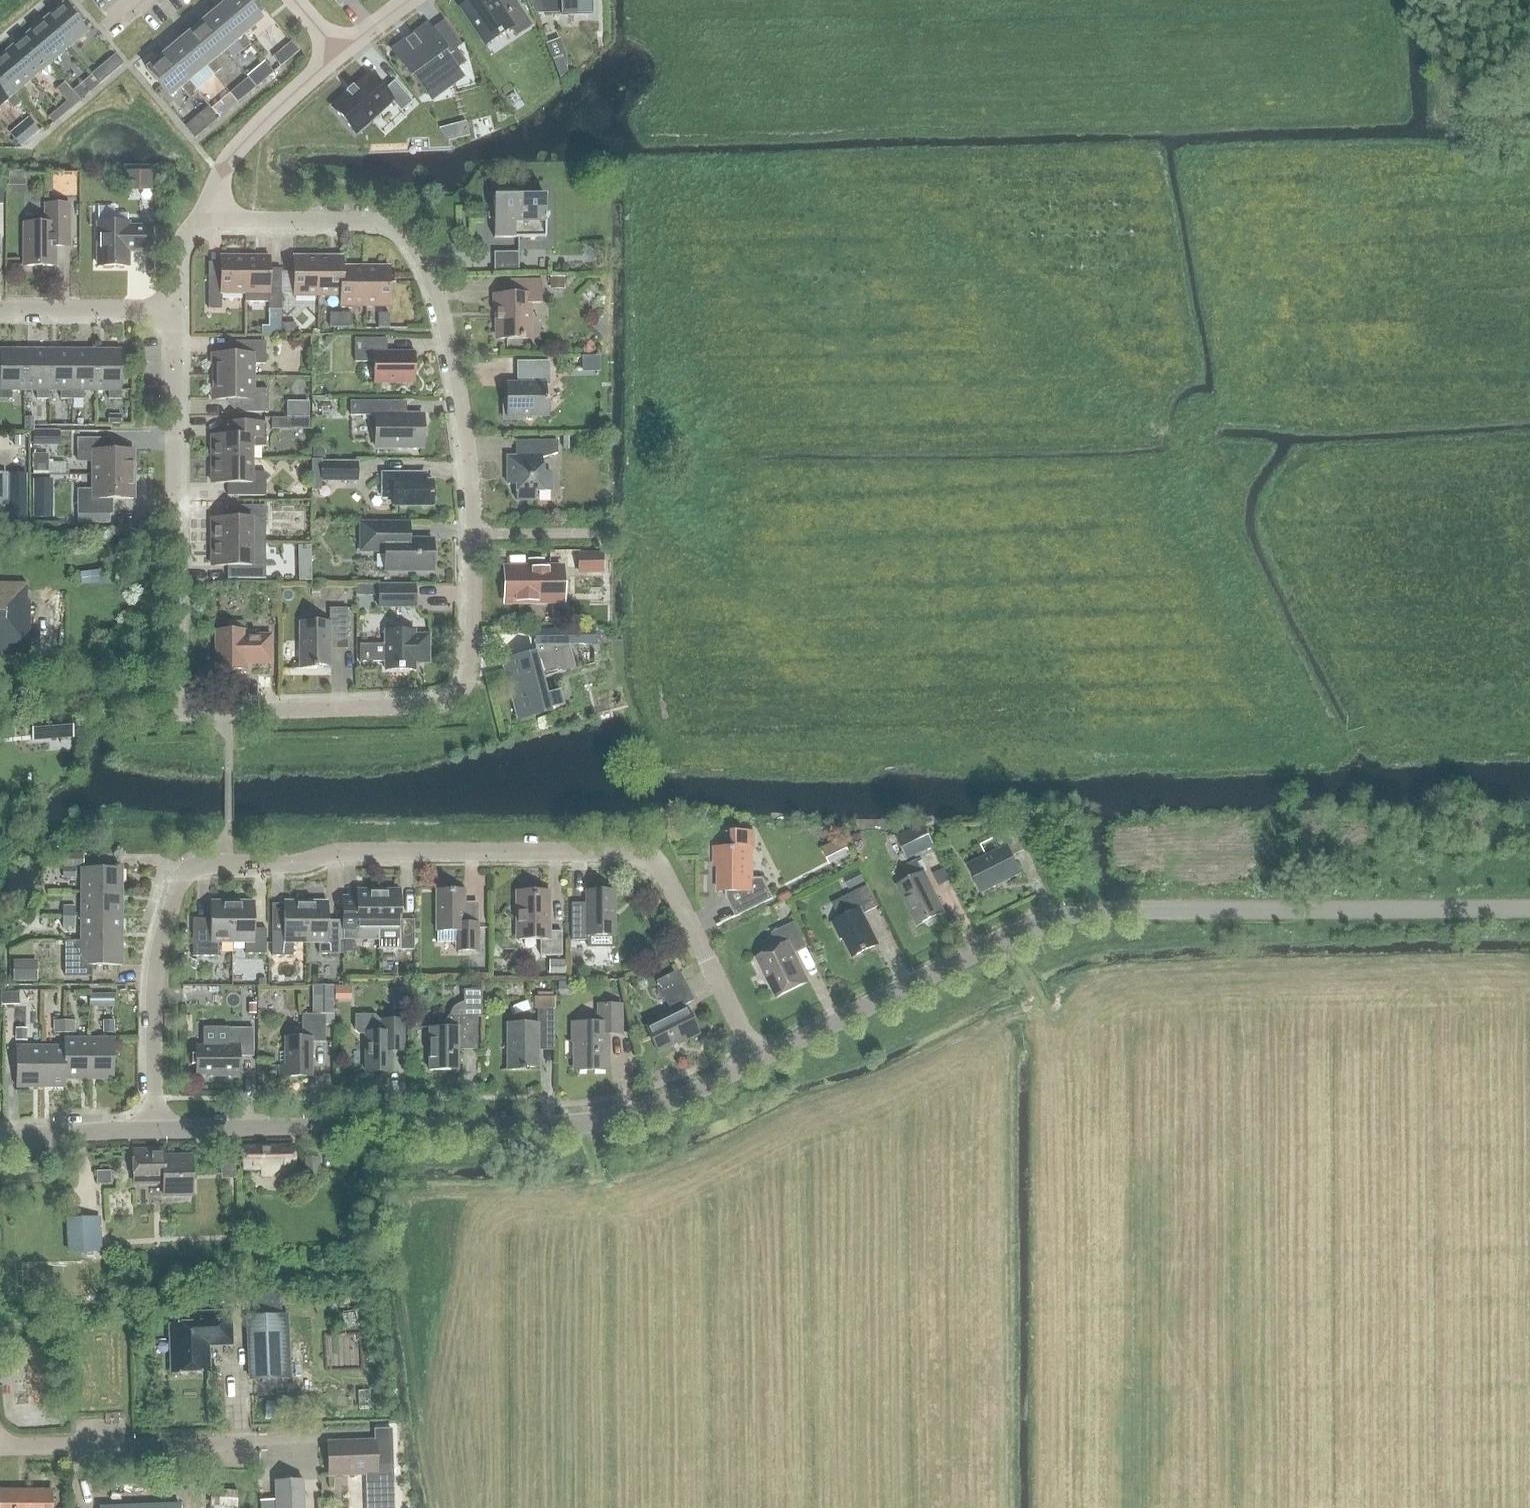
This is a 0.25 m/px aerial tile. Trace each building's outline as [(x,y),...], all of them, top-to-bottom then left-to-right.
[(264,10),(256,0),(251,0),(248,3),(245,0),(229,0),(220,8),(243,35),(262,19),(258,15),(264,10)] [(461,6),(466,15),(485,43),(496,36),(497,37),(501,35),(500,33),(510,26),(516,35),(530,26),(531,26),(514,0),(504,0),(498,4),(495,0),(470,0),(461,6)] [(546,12),(544,12),(544,14),(573,13),(590,12),(589,0),(541,0),(546,12)] [(64,4),(45,20),(68,47),(87,32),(64,4)] [(243,35),(220,8),(202,23),(225,50),(235,42),(243,51),(250,44),(243,35)] [(50,63),(68,47),(45,20),(27,36),(50,63)] [(428,27),(393,52),(410,76),(412,75),(426,93),(441,82),(444,86),(461,74),(457,69),(466,62),(456,49),(462,45),(444,20),(431,30),(428,27)] [(202,23),(183,38),(206,66),(214,75),(222,68),(214,59),(225,50),(202,23)] [(8,51),(31,78),(50,63),(27,36),(8,51)] [(287,37),(263,58),(275,71),(285,63),(299,51),(287,37)] [(206,66),(183,38),(165,54),(188,81),(206,66)] [(0,58),(0,79),(13,94),(31,78),(8,51),(0,58)] [(196,90),(188,81),(165,54),(146,69),(169,97),(180,87),(188,96),(196,90)] [(561,56),(552,59),(559,78),(566,71),(561,56)] [(103,64),(91,75),(99,84),(110,73),(103,64)] [(256,88),(265,80),(257,70),(248,78),(256,88)] [(401,112),(412,102),(394,81),(383,91),(369,75),(354,88),(352,86),(351,87),(354,89),(348,94),(346,92),(345,92),(347,94),(332,108),(355,133),(391,101),(401,112)] [(239,85),(247,95),(256,88),(248,78),(239,85)] [(13,94),(0,79),(0,105),(6,100),(13,108),(20,102),(13,94)] [(80,100),(86,95),(79,86),(73,91),(80,100)] [(229,110),(221,100),(212,108),(220,117),(229,110)] [(66,102),(57,109),(62,115),(71,107),(66,102)] [(206,129),(217,119),(207,107),(196,117),(206,129)] [(62,115),(57,109),(49,117),(54,123),(62,115)] [(23,131),(14,139),(21,147),(39,131),(30,120),(21,128),(23,131)] [(451,141),(448,126),(438,129),(448,142),(451,141)] [(153,191),(153,171),(126,171),(126,191),(153,191)] [(517,191),(497,192),(497,196),(493,196),(493,218),(488,218),(488,219),(493,219),(494,238),(545,237),(545,218),(548,218),(548,214),(545,214),(545,196),(517,196),(517,191)] [(68,247),(68,231),(68,204),(46,204),(45,223),(24,223),(24,266),(54,266),(54,247),(68,247)] [(98,222),(98,266),(128,266),(128,249),(135,249),(135,251),(151,251),(151,227),(128,227),(128,223),(98,222)] [(518,271),(518,252),(494,252),(494,271),(518,271)] [(245,294),(245,256),(221,256),(221,278),(208,278),(208,309),(221,309),(221,294),(245,294)] [(269,256),(245,256),(245,294),(245,302),(268,302),(268,309),(281,309),(281,278),(269,278),(269,256)] [(294,296),(318,296),(318,256),(294,256),(294,296)] [(341,296),(341,266),(342,266),(342,256),(318,256),(318,296),(340,296),(341,296)] [(365,266),(342,266),(341,266),(341,296),(340,296),(340,306),(364,306),(365,266)] [(389,307),(389,302),(389,266),(365,266),(364,306),(389,307)] [(565,277),(550,277),(550,290),(564,290),(565,277)] [(540,303),(540,302),(539,280),(497,281),(497,282),(503,282),(504,295),(494,295),(494,308),(497,311),(497,319),(497,327),(495,332),(497,338),(497,339),(529,338),(529,326),(531,321),(529,315),(529,303),(540,303)] [(340,327),(340,313),(329,313),(330,327),(340,327)] [(340,313),(340,327),(351,327),(351,313),(340,313)] [(389,313),(378,313),(378,327),(389,327),(389,313)] [(296,335),(296,323),(282,323),(282,335),(296,335)] [(374,383),(413,383),(413,352),(386,352),(386,338),(354,338),(354,362),(374,362),(374,383)] [(213,364),(213,376),(253,377),(253,364),(265,364),(265,341),(240,341),(240,354),(211,354),(211,364),(213,364)] [(24,390),(24,349),(0,349),(0,399),(12,399),(12,390),(24,390)] [(49,390),(48,390),(48,349),(24,349),(24,390),(36,390),(36,399),(49,399),(49,390)] [(48,349),(48,390),(49,390),(60,390),(60,399),(72,399),(72,349),(48,349)] [(84,390),(96,390),(96,350),(72,349),(72,399),(84,399),(84,390)] [(96,350),(96,390),(108,390),(108,399),(121,399),(121,350),(96,350)] [(506,384),(507,402),(504,402),(504,419),(521,419),(521,416),(548,416),(547,398),(545,398),(544,385),(549,385),(549,361),(517,362),(517,377),(519,377),(519,384),(506,384)] [(253,377),(213,376),(213,389),(211,389),(211,399),(228,399),(228,402),(234,408),(238,408),(238,413),(268,413),(268,389),(253,389),(253,377)] [(308,401),(288,401),(288,418),(308,418),(308,401)] [(423,414),(379,415),(380,401),(350,401),(350,415),(375,415),(375,447),(423,447),(423,414)] [(121,414),(108,414),(108,424),(121,425),(121,414)] [(35,417),(24,417),(24,430),(33,430),(35,430),(35,417)] [(280,418),(272,418),(272,429),(280,429),(280,418)] [(211,435),(211,459),(251,459),(251,446),(265,446),(265,423),(236,423),(236,435),(211,435)] [(35,430),(33,430),(33,446),(49,446),(49,430),(35,430)] [(93,451),(93,474),(133,474),(133,450),(112,450),(112,438),(77,438),(77,451),(93,451)] [(557,454),(557,440),(515,441),(515,457),(507,457),(507,484),(516,484),(516,500),(535,500),(535,491),(551,491),(550,472),(542,472),(542,458),(557,454)] [(313,447),(313,458),(325,458),(325,451),(320,447),(313,447)] [(49,472),(49,453),(33,453),(33,472),(49,472)] [(251,472),(251,459),(211,459),(211,483),(237,483),(236,495),(265,495),(265,472),(251,472)] [(312,459),(312,480),(321,480),(321,462),(321,459),(312,459)] [(321,462),(321,480),(357,480),(357,462),(321,462)] [(11,473),(11,522),(28,522),(28,472),(11,473)] [(421,473),(382,473),(382,497),(393,497),(393,505),(432,506),(433,481),(421,480),(421,473)] [(77,514),(77,524),(109,524),(109,514),(112,514),(112,513),(107,513),(107,499),(133,499),(133,474),(93,474),(93,489),(77,489),(77,514)] [(53,518),(53,500),(33,500),(33,518),(53,518)] [(211,518),(211,542),(265,542),(265,505),(236,505),(236,518),(211,518)] [(408,523),(361,523),(360,551),(384,551),(384,571),(432,571),(432,539),(408,539),(408,523)] [(265,542),(211,542),(211,565),(236,565),(236,578),(265,578),(265,555),(265,542)] [(301,582),(314,582),(312,547),(299,547),(301,582)] [(603,571),(603,555),(579,555),(579,572),(603,571)] [(562,567),(505,568),(505,602),(563,602),(563,600),(558,600),(558,569),(562,569),(562,567)] [(0,582),(0,650),(28,651),(28,600),(24,600),(24,582),(0,582)] [(414,585),(378,585),(378,607),(414,607),(414,585)] [(292,668),(292,669),(316,669),(316,665),(330,665),(330,639),(347,639),(347,608),(329,608),(329,622),(299,622),(299,668),(292,668)] [(228,630),(245,630),(245,621),(228,621),(228,630)] [(568,630),(568,645),(594,644),(593,629),(568,630)] [(270,663),(270,635),(245,635),(245,630),(228,630),(215,630),(215,669),(245,669),(245,663),(270,663)] [(551,630),(551,649),(568,645),(568,630),(551,630)] [(360,644),(360,662),(385,662),(385,669),(414,669),(414,662),(429,662),(429,634),(414,634),(414,631),(385,631),(385,644),(360,644)] [(559,692),(546,696),(540,673),(556,669),(551,649),(512,659),(515,674),(507,676),(518,719),(550,710),(550,709),(562,706),(559,692)] [(33,741),(74,738),(72,714),(31,717),(33,741)] [(901,834),(910,853),(932,842),(923,824),(901,834)] [(968,865),(982,893),(1021,873),(1012,856),(1027,849),(1016,827),(996,837),(1002,848),(968,865)] [(754,833),(754,831),(726,831),(726,833),(727,833),(727,847),(714,847),(715,866),(719,866),(718,890),(725,890),(726,896),(735,916),(732,917),(733,918),(773,898),(763,877),(754,877),(754,848),(754,833)] [(828,845),(836,862),(850,855),(842,838),(828,845)] [(57,866),(81,866),(81,854),(57,853),(57,866)] [(943,912),(923,872),(923,873),(916,860),(906,865),(912,878),(898,885),(917,924),(943,912)] [(76,867),(63,867),(63,878),(76,878),(76,867)] [(122,868),(81,868),(81,892),(121,893),(122,868)] [(945,868),(933,873),(939,886),(951,881),(945,868)] [(860,870),(844,878),(850,889),(865,881),(860,870)] [(853,957),(878,944),(862,914),(877,907),(867,886),(831,903),(839,919),(832,922),(840,939),(843,937),(853,957)] [(792,896),(788,889),(778,895),(781,901),(792,896)] [(356,890),(356,897),(343,897),(343,940),(378,940),(378,930),(378,890),(356,890)] [(400,890),(378,890),(378,930),(378,940),(379,950),(400,950),(415,950),(415,920),(400,920),(400,890)] [(465,890),(436,890),(436,942),(455,942),(455,950),(478,950),(478,922),(465,922),(465,890)] [(121,893),(81,892),(81,917),(121,917),(121,893)] [(562,955),(562,931),(550,931),(550,894),(516,894),(516,935),(540,935),(540,955),(562,955)] [(571,903),(571,940),(588,940),(588,947),(613,947),(613,936),(613,894),(587,894),(587,903),(571,903)] [(232,942),(232,902),(210,902),(210,929),(192,929),(192,956),(219,956),(219,942),(232,942)] [(254,902),(232,902),(232,942),(245,942),(245,954),(266,954),(266,929),(254,929),(254,902)] [(306,942),(306,902),(284,902),(284,932),(272,932),(272,956),(293,956),(293,942),(306,942)] [(306,902),(306,942),(319,942),(319,954),(339,954),(339,930),(327,930),(327,902),(306,902)] [(75,906),(63,906),(63,927),(75,927),(75,906)] [(121,917),(81,917),(80,941),(121,941),(121,917)] [(773,995),(774,996),(808,979),(807,978),(805,979),(792,954),(806,947),(794,922),(772,933),(779,949),(756,960),(757,961),(760,960),(776,993),(773,995)] [(121,965),(121,941),(80,941),(64,941),(64,976),(91,976),(92,965),(121,965)] [(33,960),(13,960),(13,980),(33,980),(33,960)] [(565,960),(548,960),(548,974),(565,974),(565,960)] [(684,981),(661,992),(668,1005),(671,1003),(675,1012),(645,1027),(657,1052),(682,1040),(683,1041),(699,1034),(684,1004),(694,1000),(684,981)] [(313,986),(313,1001),(334,1001),(334,986),(333,985),(313,986)] [(405,1009),(405,989),(391,989),(391,1010),(405,1009)] [(429,1070),(457,1070),(458,1049),(462,1045),(477,1045),(477,1016),(481,1016),(481,991),(471,991),(471,992),(460,1004),(457,1005),(454,1007),(451,1010),(450,1014),(437,1027),(429,1027),(429,1070)] [(19,992),(2,992),(2,1005),(19,1004),(19,992)] [(89,994),(89,1006),(113,1006),(113,994),(89,994)] [(607,1070),(607,1034),(621,1034),(621,1005),(598,1005),(598,1023),(572,1023),(572,1041),(575,1041),(575,1070),(607,1070)] [(555,1040),(555,1009),(537,1009),(537,1023),(507,1023),(507,1069),(500,1069),(500,1070),(524,1070),(524,1067),(538,1067),(537,1041),(555,1040)] [(279,1052),(280,1076),(311,1076),(311,1042),(325,1042),(325,1025),(334,1025),(334,1014),(312,1014),(302,1014),(302,1037),(285,1037),(285,1052),(279,1052)] [(403,1020),(381,1020),(375,1014),(355,1014),(355,1025),(355,1029),(358,1033),(363,1033),(365,1033),(365,1070),(391,1070),(391,1045),(403,1045),(403,1020)] [(75,1033),(75,1020),(54,1020),(54,1033),(75,1033)] [(114,1020),(103,1020),(103,1033),(114,1033),(114,1020)] [(229,1028),(229,1027),(203,1027),(203,1046),(196,1046),(196,1074),(213,1074),(222,1074),(222,1076),(239,1076),(239,1056),(253,1056),(253,1028),(229,1028)] [(27,1028),(16,1028),(16,1041),(27,1041),(27,1028)] [(64,1046),(65,1046),(64,1079),(65,1079),(89,1079),(88,1038),(64,1038),(64,1046)] [(113,1079),(113,1038),(88,1038),(89,1079),(113,1079)] [(41,1087),(40,1046),(16,1046),(16,1087),(41,1087)] [(65,1046),(64,1046),(40,1046),(41,1087),(65,1087),(65,1079),(64,1079),(65,1046)] [(242,1169),(260,1169),(260,1176),(269,1176),(277,1169),(281,1174),(282,1176),(292,1175),(292,1154),(279,1155),(279,1150),(275,1147),(268,1147),(242,1147),(242,1169)] [(165,1156),(165,1153),(135,1152),(134,1182),(163,1182),(163,1195),(191,1196),(192,1157),(165,1156)] [(235,1154),(223,1154),(223,1175),(235,1174),(235,1154)] [(305,1160),(304,1180),(317,1181),(318,1161),(305,1160)] [(80,1219),(81,1252),(101,1251),(99,1218),(80,1219)] [(280,1288),(251,1289),(252,1315),(282,1314),(280,1288)] [(172,1373),(210,1372),(209,1353),(206,1353),(206,1342),(232,1341),(232,1345),(234,1345),(232,1313),(194,1314),(194,1324),(170,1325),(172,1373)] [(288,1317),(248,1319),(251,1379),(291,1377),(288,1317)] [(264,1402),(264,1419),(282,1418),(281,1401),(264,1402)] [(329,1444),(330,1476),(369,1475),(370,1507),(395,1507),(392,1431),(375,1431),(376,1442),(329,1444)] [(304,1481),(276,1483),(277,1505),(263,1506),(263,1507),(306,1507),(304,1481)] [(211,1489),(209,1507),(237,1507),(238,1491),(211,1489)] [(52,1491),(1,1491),(1,1502),(0,1502),(0,1507),(53,1507),(52,1491)]
